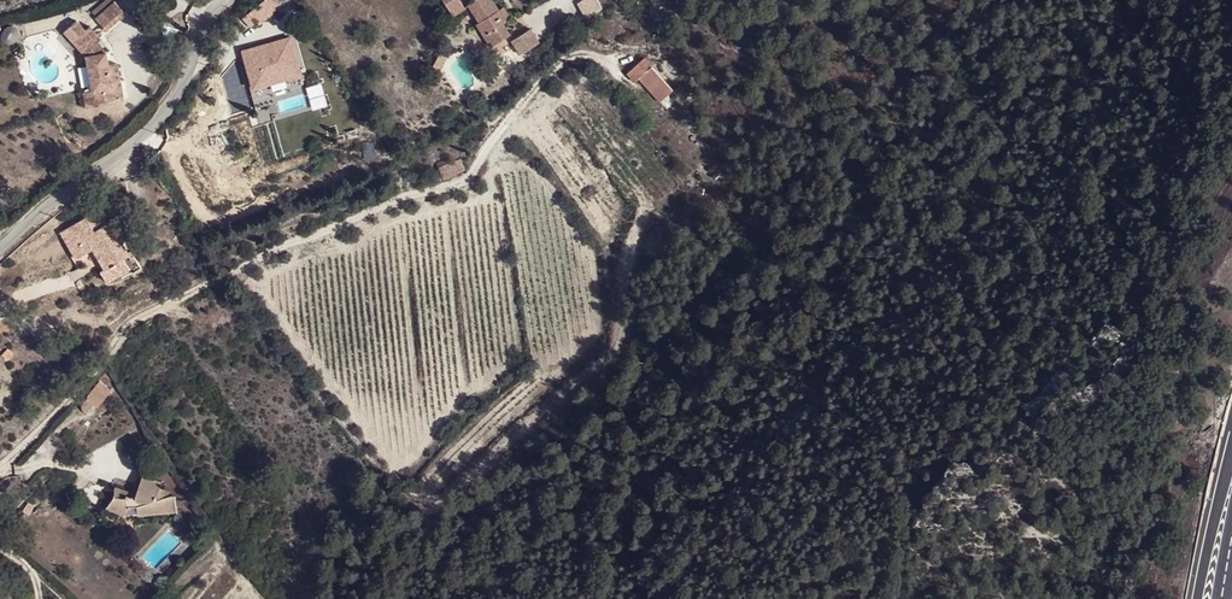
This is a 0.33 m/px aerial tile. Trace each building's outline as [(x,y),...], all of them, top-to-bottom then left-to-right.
[(129,9),(121,0),(111,0),(98,12),(108,25),(129,9)] [(265,0),(263,0),(249,11),(256,20),(259,24),(275,11),(265,0)] [(275,11),(285,1),(284,0),(265,0),(275,11)] [(454,16),(467,7),(462,0),(443,0),(454,16)] [(473,2),(485,21),(491,30),(496,28),(503,39),(512,33),(505,23),(511,18),(503,6),(500,9),(495,0),(476,0),(473,2)] [(578,3),(586,18),(604,8),(599,0),(583,0),(578,3)] [(480,24),(485,21),(473,2),(469,6),(480,24)] [(256,20),(249,11),(242,17),(249,27),(256,20)] [(86,24),(78,17),(66,27),(88,54),(92,86),(107,85),(109,98),(125,95),(119,61),(110,62),(108,48),(97,36),(101,32),(91,21),(86,24)] [(492,47),(503,39),(496,28),(491,30),(485,21),(480,24),(477,25),(492,47)] [(511,39),(521,54),(542,41),(532,27),(511,39)] [(265,42),(255,46),(258,54),(267,52),(266,48),(265,42)] [(255,46),(243,50),(254,88),(268,85),(265,76),(289,69),(288,66),(297,64),(293,52),(281,55),(277,44),(266,48),(267,52),(258,54),(255,46)] [(447,53),(439,50),(439,52),(435,59),(443,62),(447,53)] [(639,77),(652,66),(644,58),(628,72),(635,80),(639,77)] [(443,62),(435,59),(435,60),(434,65),(441,67),(443,62)] [(301,72),(297,64),(288,66),(289,69),(290,74),(301,72)] [(652,66),(639,77),(660,102),(673,90),(652,66)] [(86,102),(109,98),(107,85),(92,86),(84,88),(86,102)] [(461,157),(438,167),(444,179),(466,170),(461,157)] [(101,207),(60,231),(77,257),(93,248),(106,268),(101,271),(109,282),(130,268),(123,256),(129,253),(101,207)] [(7,348),(2,354),(8,360),(13,353),(7,348)] [(99,379),(86,397),(97,405),(110,387),(99,379)] [(97,405),(86,397),(86,398),(84,400),(83,403),(82,406),(83,409),(84,412),(85,414),(97,405)] [(111,501),(105,508),(117,517),(123,512),(138,511),(139,514),(160,515),(161,510),(177,510),(176,496),(164,496),(165,491),(159,489),(161,482),(159,482),(155,481),(152,480),(150,479),(147,477),(144,472),(139,486),(121,479),(120,479),(118,479),(117,481),(116,482),(115,485),(115,489),(112,498),(111,501)] [(27,499),(21,510),(28,514),(35,504),(27,499)]
